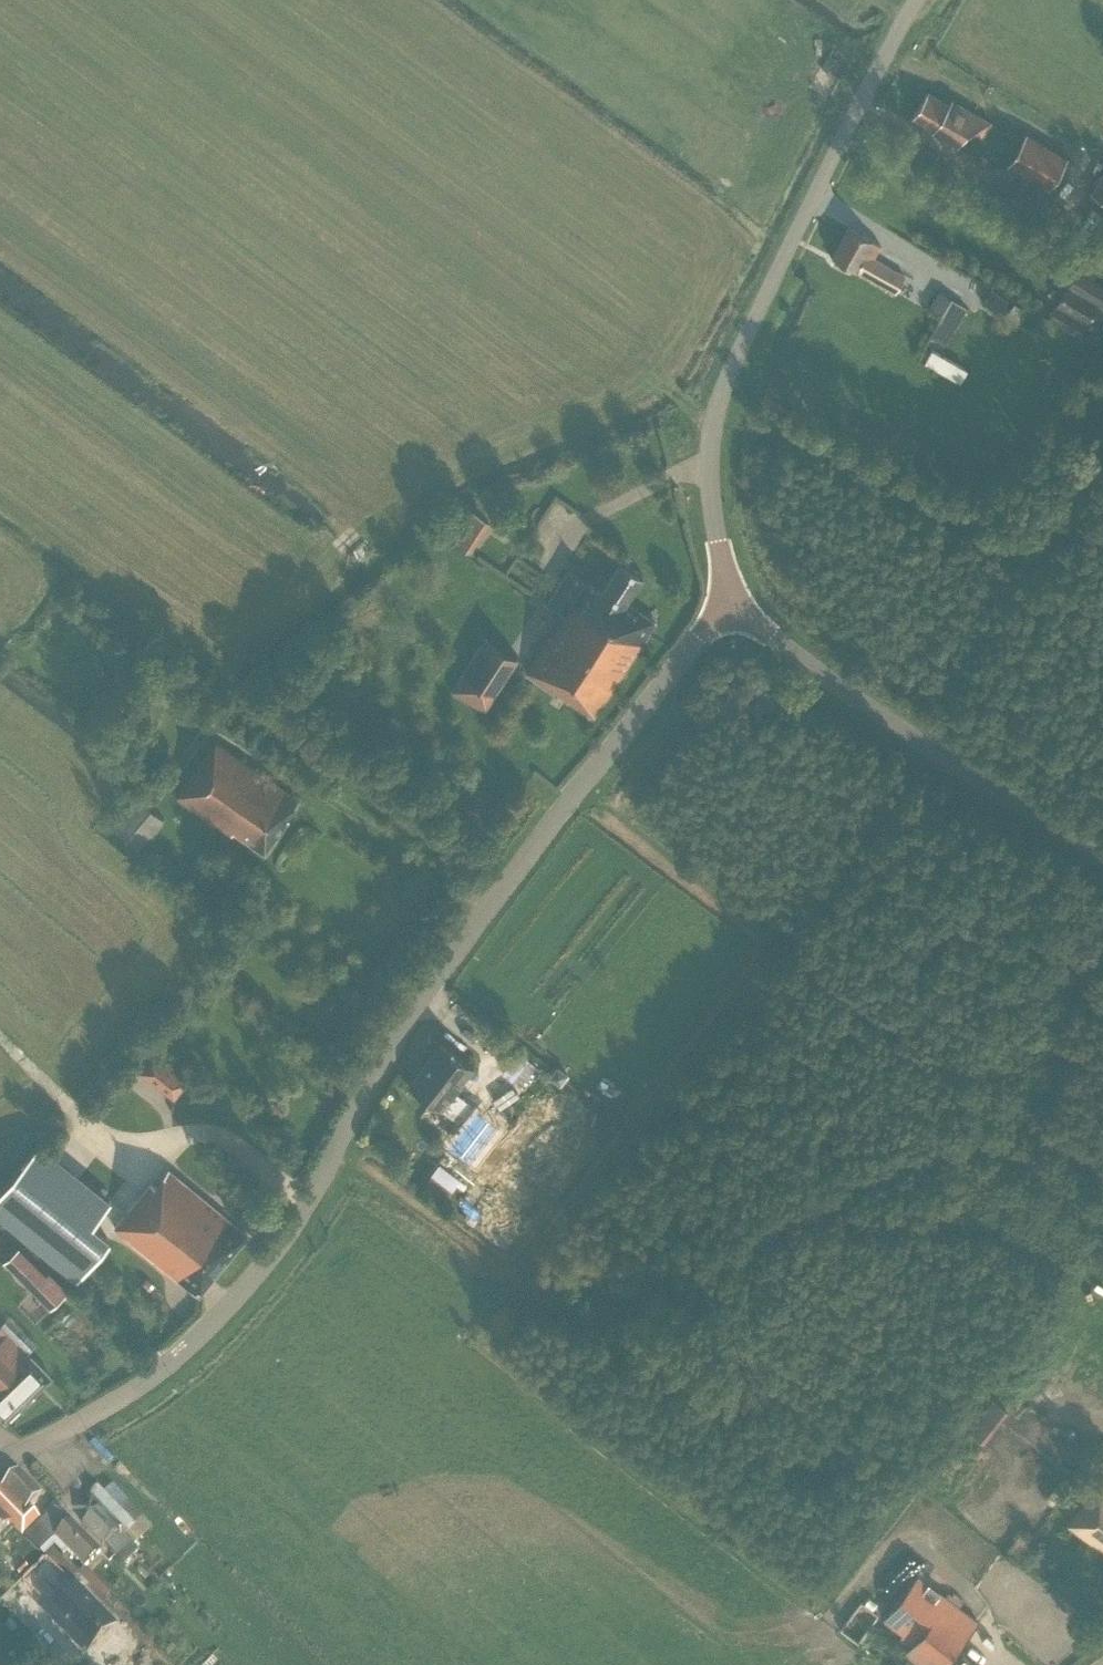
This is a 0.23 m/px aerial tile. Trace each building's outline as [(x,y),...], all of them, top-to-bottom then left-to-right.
[(927,92),(913,116),(940,135),(939,136),(955,147),(974,115),(958,104),(955,109),(927,92)] [(1015,148),(984,130),(971,151),(1002,169),(1015,148)] [(1026,132),(1008,164),(1049,188),(1068,156),(1026,132)] [(1102,199),(1102,173),(1091,191),(1102,199)] [(895,292),(904,275),(874,256),(881,244),(850,226),(833,255),(895,292)] [(1077,271),(1047,318),(1078,335),(1099,303),(1102,306),(1102,287),(1077,271)] [(989,289),(981,301),(997,311),(1005,299),(989,289)] [(965,305),(937,290),(927,308),(940,315),(930,334),(945,342),(965,305)] [(458,521),(448,536),(471,552),(490,521),(467,507),(464,512),(459,509),(453,518),(458,521)] [(594,716),(655,621),(625,601),(643,574),(621,560),(601,591),(585,581),(568,570),(547,602),(564,613),(526,671),(594,716)] [(484,708),(519,655),(486,635),(453,688),(484,708)] [(287,817),(299,800),(216,741),(176,796),(231,834),(234,830),(265,852),(288,818),(287,817)] [(137,849),(163,818),(138,797),(112,827),(137,849)] [(486,1126),(492,1119),(455,1091),(473,1067),(441,1043),(410,1084),(457,1120),(440,1142),(477,1170),(502,1137),(486,1126)] [(143,1073),(172,1101),(185,1087),(156,1060),(143,1073)] [(549,1077),(560,1085),(568,1074),(557,1066),(549,1077)] [(121,1110),(137,1084),(125,1077),(109,1103),(121,1110)] [(0,1190),(0,1215),(77,1279),(113,1235),(95,1220),(111,1200),(40,1142),(0,1190)] [(197,1294),(247,1234),(168,1169),(155,1185),(151,1182),(114,1226),(197,1294)] [(237,1215),(246,1204),(233,1193),(224,1204),(237,1215)] [(44,1273),(17,1245),(2,1261),(49,1308),(67,1290),(47,1270),(44,1273)] [(51,1376),(1,1325),(0,1325),(0,1381),(2,1383),(0,1385),(0,1415),(6,1421),(51,1376)] [(1008,1410),(991,1398),(967,1430),(983,1442),(1008,1410)] [(89,1445),(105,1468),(113,1462),(97,1440),(89,1445)] [(1,1487),(0,1486),(0,1534),(10,1523),(23,1536),(40,1518),(29,1507),(40,1495),(17,1471),(1,1487)] [(1099,1480),(1067,1523),(1102,1551),(1102,1483),(1099,1480)] [(106,1499),(90,1481),(79,1492),(95,1510),(106,1499)] [(57,1508),(25,1539),(40,1554),(45,1558),(56,1548),(65,1557),(69,1553),(85,1568),(101,1553),(57,1508)] [(131,1542),(98,1509),(83,1524),(115,1557),(131,1542)] [(1022,1531),(1008,1548),(1009,1549),(1018,1556),(1019,1557),(1033,1540),(1022,1531)] [(904,1589),(883,1617),(913,1640),(905,1651),(922,1664),(976,1664),(956,1649),(978,1622),(917,1573),(904,1589)] [(114,1626),(75,1588),(48,1615),(87,1653),(114,1626)]
